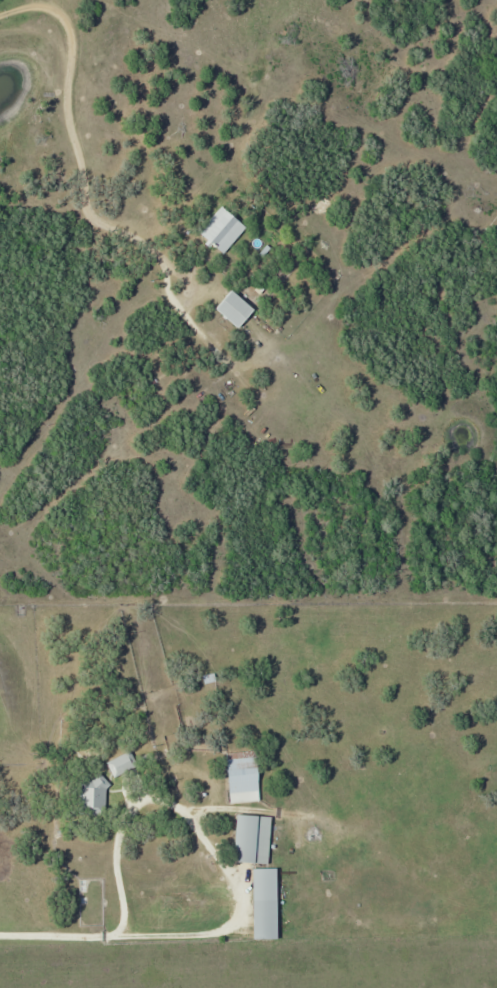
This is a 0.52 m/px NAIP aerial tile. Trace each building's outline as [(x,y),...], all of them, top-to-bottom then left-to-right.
[(246,223),(224,250),(197,228),(220,203),(246,223)] [(266,239),(274,246),(267,255),(259,248),(266,239)] [(233,250),(221,265),(225,269),(237,253),(233,250)] [(258,280),(254,285),(259,289),(263,284),(258,280)] [(230,286),(252,305),(238,324),(216,304),(230,286)] [(226,747),(232,797),(259,794),(254,744),(226,747)] [(107,762),(114,777),(137,766),(130,751),(107,762)] [(110,780),(106,783),(106,808),(81,808),(81,782),(101,767),(110,780)] [(235,810),(233,856),(268,859),(270,812),(235,810)] [(250,864),(252,935),(276,934),(275,864),(250,864)]
